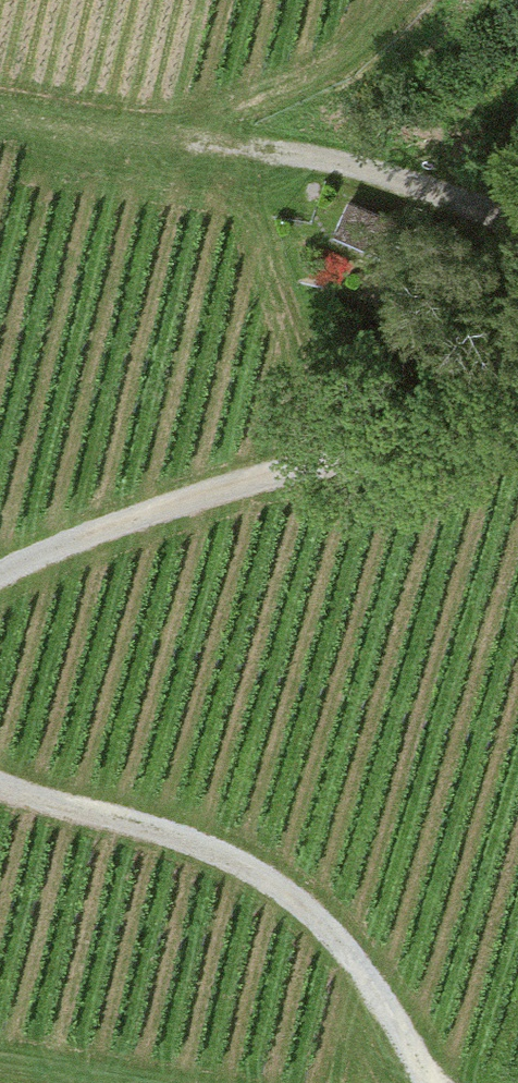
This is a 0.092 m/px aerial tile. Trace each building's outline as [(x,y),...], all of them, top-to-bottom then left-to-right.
[(422,219),(352,191),(336,231),(406,259),(422,219)]
